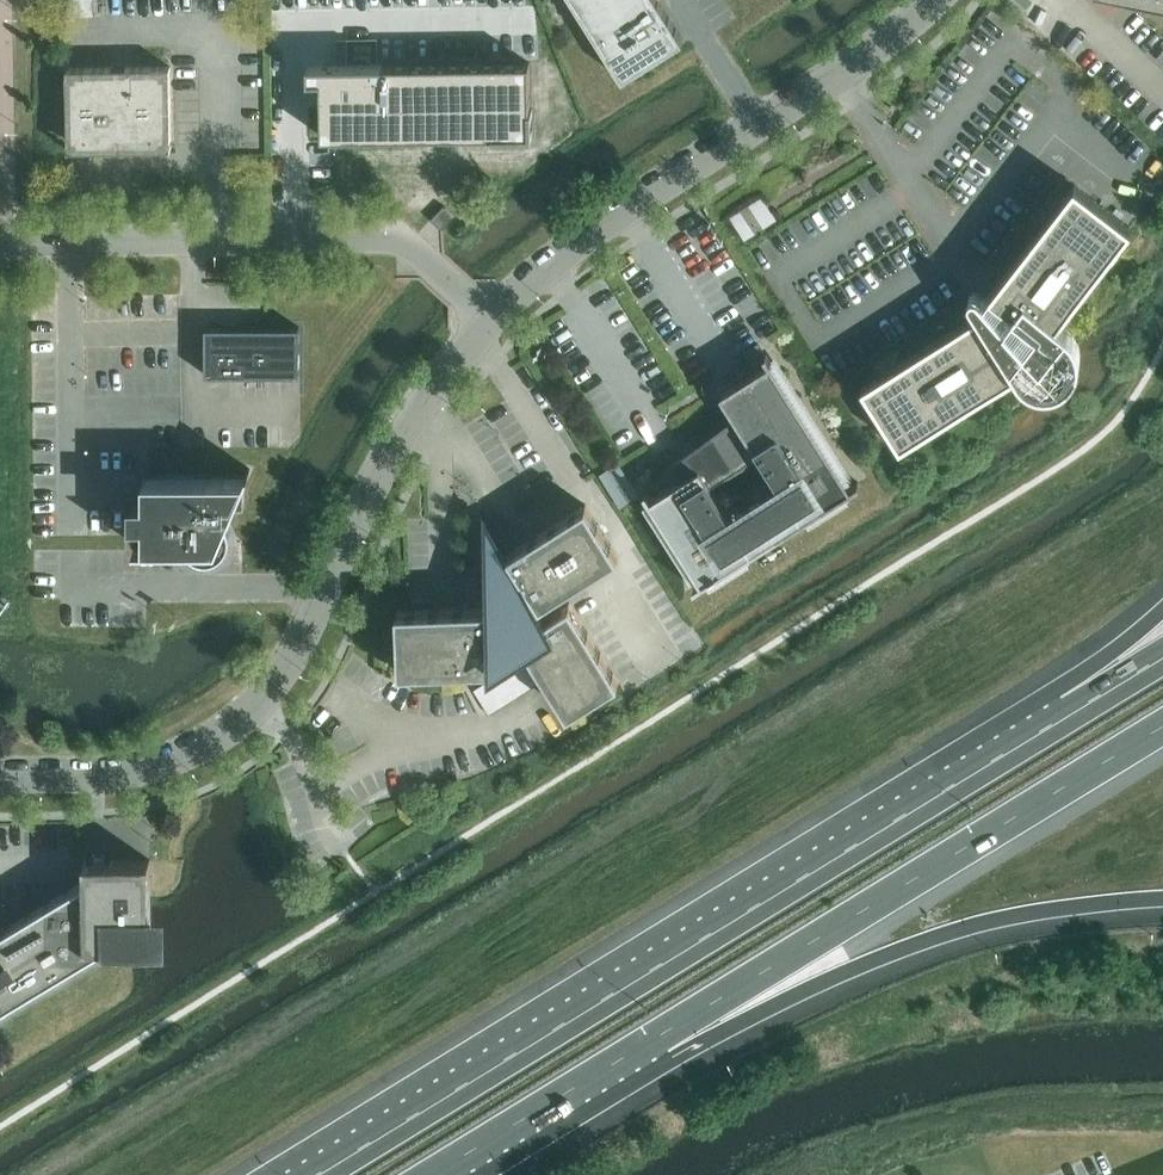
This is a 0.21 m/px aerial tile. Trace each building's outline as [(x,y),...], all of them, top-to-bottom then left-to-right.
[(68,15),(94,15),(94,0),(67,0),(68,15)] [(622,78),(684,39),(659,0),(573,0),(622,78)] [(531,60),(307,63),(308,79),(320,79),(321,137),(532,134),(531,60)] [(170,66),(67,67),(68,140),(69,140),(69,139),(109,138),(109,145),(130,144),(130,138),(170,137),(170,139),(171,139),(170,66)] [(1058,322),(1095,273),(1131,227),(1074,183),(985,299),(978,292),(976,291),(974,291),(972,291),(970,293),(969,295),(969,297),(970,299),(978,312),(862,385),(900,446),(1016,373),(1021,376),(1027,378),(1032,378),(1038,378),(1044,377),(1049,375),(1054,372),(1059,369),(1062,364),(1065,359),(1067,354),(1068,348),(1068,342),(1067,337),(1065,331),(1062,326),(1058,322)] [(730,211),(743,236),(777,220),(765,194),(730,211)] [(441,228),(454,214),(444,205),(431,218),(441,228)] [(299,374),(299,326),(205,326),(205,374),(299,374)] [(702,580),(694,584),(695,586),(859,482),(858,481),(850,486),(766,352),(765,353),(770,361),(721,391),(741,423),(678,463),(686,475),(651,497),(646,489),(645,490),(702,580)] [(598,470),(617,502),(637,490),(617,458),(598,470)] [(235,504),(242,504),(242,489),(250,468),(248,467),(245,475),(144,475),(144,503),(135,503),(135,516),(133,520),(131,524),(131,529),(131,534),(133,538),(135,542),(135,544),(189,544),(192,547),(195,550),(200,552),(204,553),(212,553),(216,552),(227,544),(230,539),(231,535),(232,531),(232,528),(231,524),(229,527),(229,518),(235,504)] [(618,554),(586,504),(521,544),(509,552),(484,514),(487,572),(477,572),(478,590),(487,589),(488,606),(397,610),(399,670),(491,666),(490,658),(522,638),(568,711),(619,679),(570,602),(548,615),(541,603),(618,554)] [(121,936),(121,945),(133,944),(151,944),(150,900),(150,859),(114,859),(114,858),(113,858),(112,858),(112,859),(111,859),(105,859),(104,857),(102,855),(100,854),(98,854),(96,855),(94,857),(93,859),(86,860),(86,859),(85,858),(84,859),(83,860),(84,861),(85,861),(85,879),(84,879),(84,880),(0,931),(0,1018),(0,1008),(121,936)]
